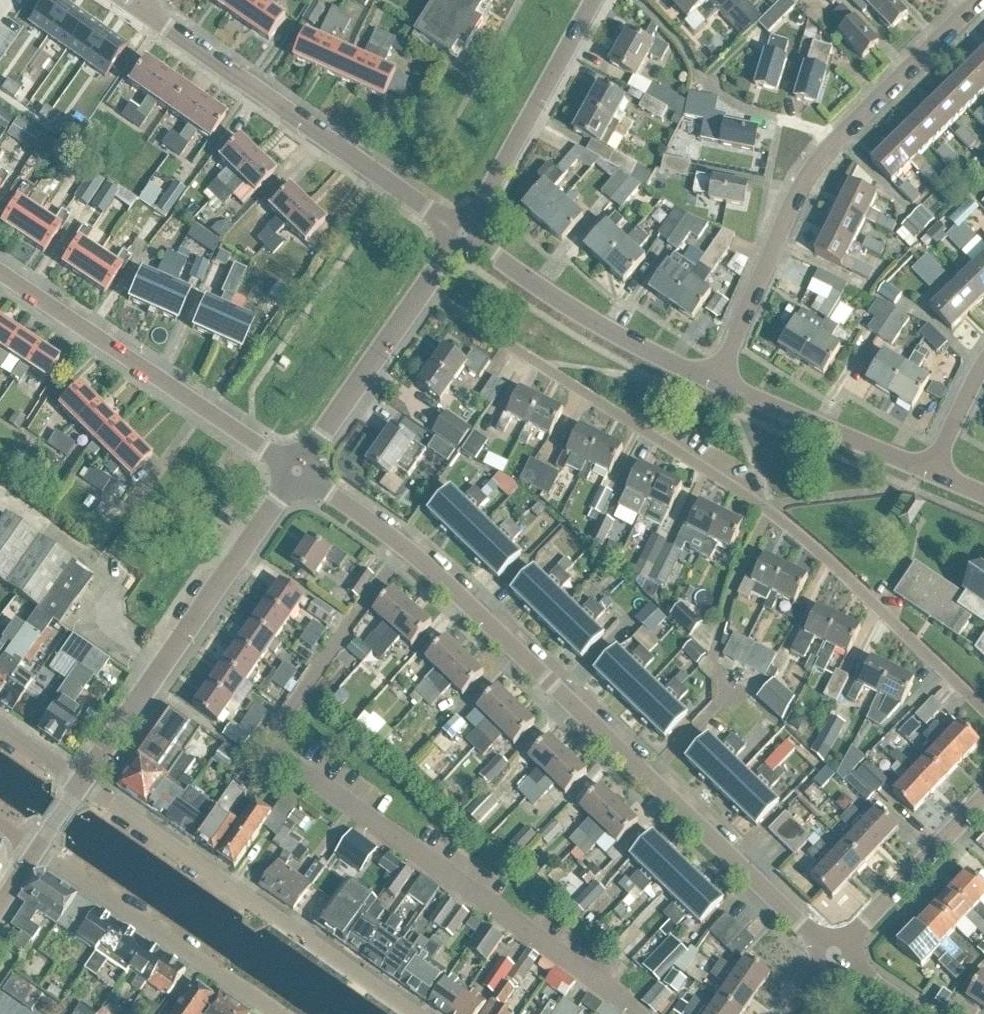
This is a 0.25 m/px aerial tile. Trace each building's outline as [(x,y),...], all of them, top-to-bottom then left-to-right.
[(27,26),(47,39),(68,9),(55,0),(45,0),(27,26)] [(239,0),(209,0),(209,1),(229,15),(239,0)] [(270,0),(239,0),(229,15),(249,29),(266,6),(270,0)] [(249,29),(270,43),(286,20),(275,12),(283,0),(270,0),(266,6),(249,29)] [(370,0),(352,0),(365,8),(370,0)] [(442,6),(436,2),(425,19),(432,23),(421,40),(452,59),(459,48),(465,52),(483,24),(477,20),(489,0),(446,0),(442,6)] [(688,21),(685,24),(696,36),(708,25),(719,15),(708,3),(709,2),(711,0),(669,0),(688,21)] [(764,20),(759,25),(769,35),(797,7),(790,0),(784,0),(764,20)] [(864,14),(870,8),(893,31),(908,16),(893,0),(850,0),(864,14)] [(747,2),(737,11),(753,29),(763,19),(747,2)] [(315,27),(325,9),(316,3),(304,21),(315,27)] [(335,29),(341,16),(340,16),(342,12),(333,8),(319,40),(306,34),(294,60),(317,70),(328,44),(335,29)] [(68,9),(47,39),(66,52),(87,22),(68,9)] [(854,21),(841,9),(832,18),(845,31),(839,36),(863,60),(878,45),(855,21),(854,21)] [(737,11),(726,21),(743,38),(753,29),(737,11)] [(341,16),(335,29),(346,34),(351,21),(341,16)] [(87,22),(66,52),(85,65),(106,34),(87,22)] [(362,91),(387,35),(377,31),(363,60),(351,54),(339,81),(362,91)] [(831,51),(832,45),(819,32),(815,46),(813,46),(806,69),(804,68),(795,100),(817,106),(826,75),(824,74),(831,51)] [(106,34),(85,65),(103,78),(125,48),(106,34)] [(387,35),(362,91),(385,101),(396,75),(385,69),(392,50),(404,56),(410,44),(397,38),(396,40),(387,35)] [(652,48),(628,35),(611,66),(637,80),(649,57),(663,64),(670,50),(655,42),(652,48)] [(784,60),(789,44),(772,38),(767,55),(766,55),(756,88),(777,94),(787,61),(784,60)] [(339,81),(351,54),(328,44),(317,70),(339,81)] [(983,53),(965,72),(983,91),(983,54),(983,53)] [(126,85),(147,99),(164,75),(143,61),(126,85)] [(983,94),(983,91),(965,72),(946,90),(967,111),(983,94)] [(167,113),(184,89),(164,75),(147,99),(130,123),(139,130),(157,106),(167,113)] [(13,87),(7,82),(0,91),(0,92),(6,97),(13,87)] [(685,118),(688,104),(681,100),(653,85),(646,97),(666,108),(667,109),(674,112),(685,118)] [(13,101),(20,91),(13,87),(6,97),(13,101)] [(585,110),(631,132),(634,125),(624,120),(625,117),(619,114),(625,102),(599,88),(596,93),(595,91),(585,110)] [(188,128),(205,103),(184,89),(167,113),(188,128)] [(948,129),(967,111),(946,90),(927,109),(948,129)] [(688,104),(685,118),(705,122),(701,141),(721,145),(721,147),(754,153),(757,136),(758,132),(725,125),(725,127),(715,125),(719,100),(690,94),(688,104)] [(667,109),(666,108),(646,97),(640,109),(661,120),(667,109)] [(180,139),(171,152),(180,158),(196,134),(208,142),(225,116),(205,103),(188,128),(180,139)] [(44,123),(51,113),(44,108),(37,118),(44,123)] [(929,148),(948,129),(927,109),(909,127),(929,148)] [(627,140),(631,132),(585,110),(574,129),(576,130),(574,133),(592,143),(600,147),(601,146),(608,150),(616,135),(627,140)] [(982,111),(973,119),(983,130),(983,113),(982,111)] [(51,127),(58,117),(51,113),(44,123),(51,127)] [(69,145),(81,128),(71,121),(59,138),(69,145)] [(918,158),(929,148),(909,127),(890,145),(910,166),(917,174),(931,188),(939,179),(918,158)] [(27,128),(16,143),(30,153),(40,137),(27,128)] [(969,151),(977,143),(963,129),(955,137),(969,151)] [(171,152),(180,139),(169,132),(161,145),(171,152)] [(235,178),(255,157),(237,140),(217,160),(227,169),(206,191),(214,199),(225,188),(224,187),(235,177),(235,178)] [(586,152),(601,160),(609,165),(615,154),(608,150),(601,146),(600,147),(592,143),(586,152)] [(891,185),(910,166),(890,145),(871,164),(891,185)] [(542,226),(563,202),(552,192),(578,163),(592,170),(601,160),(586,152),(577,147),(556,171),(552,168),(546,167),(538,177),(538,181),(544,185),(523,209),(542,226)] [(950,169),(959,161),(945,147),(936,155),(950,169)] [(631,179),(641,187),(645,189),(653,176),(638,166),(615,154),(609,165),(620,171),(631,179)] [(225,188),(214,199),(222,207),(243,186),(253,195),(273,175),(255,157),(235,178),(235,177),(224,187),(225,188)] [(689,163),(667,159),(664,158),(661,172),(689,177),(691,163),(689,163)] [(112,165),(105,160),(99,170),(106,174),(112,165)] [(85,181),(89,175),(71,164),(67,170),(85,181)] [(838,208),(865,221),(892,235),(897,225),(880,216),(881,215),(870,211),(877,198),(870,194),(874,186),(857,170),(850,184),(838,208)] [(613,202),(631,179),(620,171),(603,194),(613,202)] [(9,179),(0,174),(0,192),(9,179)] [(89,174),(89,175),(85,181),(73,198),(87,207),(103,182),(89,174)] [(714,181),(697,178),(694,195),(711,198),(710,201),(744,208),(748,186),(714,180),(714,181)] [(622,209),(641,187),(631,179),(613,202),(622,209)] [(168,216),(185,191),(174,183),(156,209),(168,216)] [(913,206),(921,198),(908,184),(899,192),(913,206)] [(103,215),(117,193),(104,186),(90,207),(103,215)] [(37,215),(22,205),(30,193),(21,187),(12,202),(14,203),(0,223),(0,226),(21,240),(37,215)] [(160,195),(148,187),(139,200),(151,208),(160,195)] [(285,227),(305,206),(288,189),(267,210),(285,227)] [(563,202),(542,226),(562,243),(583,219),(563,202)] [(983,261),(983,245),(964,225),(979,211),(970,202),(948,222),(955,230),(954,231),(983,261)] [(305,206),(285,227),(303,245),(323,224),(305,206)] [(853,245),(865,221),(838,208),(827,232),(853,245)] [(912,217),(925,231),(935,222),(922,208),(912,217)] [(669,242),(687,216),(677,209),(659,235),(669,242)] [(37,215),(21,240),(43,255),(58,232),(60,233),(69,219),(60,213),(52,225),(37,215)] [(604,267),(626,243),(615,233),(624,223),(616,216),(585,250),(604,267)] [(709,225),(687,216),(669,242),(668,245),(678,252),(677,253),(678,254),(679,253),(682,255),(686,250),(682,248),(691,236),(698,241),(709,225)] [(915,241),(925,231),(912,217),(901,228),(903,230),(906,232),(910,237),(913,239),(915,241)] [(189,238),(216,252),(222,240),(195,226),(189,238)] [(82,281),(99,256),(83,246),(91,234),(82,228),(73,242),(75,243),(60,266),(82,281)] [(915,241),(913,239),(910,237),(906,232),(903,230),(897,236),(911,249),(917,243),(915,241)] [(626,243),(604,267),(624,285),(646,260),(639,254),(649,242),(637,231),(626,243)] [(696,271),(671,307),(693,322),(711,295),(703,290),(713,275),(730,249),(735,236),(723,231),(696,271)] [(954,231),(947,237),(977,266),(965,277),(983,296),(983,261),(954,231)] [(853,245),(827,232),(815,256),(869,283),(874,272),(857,264),(858,263),(847,258),(853,245)] [(275,238),(264,248),(272,256),(282,245),(275,238)] [(880,258),(885,248),(867,238),(862,249),(880,258)] [(176,258),(151,313),(175,324),(188,295),(174,289),(189,256),(179,251),(176,258)] [(99,256),(82,281),(104,295),(119,272),(121,273),(130,259),(121,253),(113,265),(99,256)] [(219,253),(214,263),(225,268),(230,258),(219,253)] [(140,273),(127,302),(151,313),(176,258),(166,254),(155,280),(140,273)] [(671,307),(696,271),(675,257),(669,266),(668,266),(650,293),(671,307)] [(922,263),(938,282),(945,275),(928,257),(922,263)] [(195,260),(187,279),(201,284),(208,265),(195,260)] [(931,289),(938,282),(922,263),(913,271),(931,289)] [(204,302),(191,331),(212,340),(215,341),(244,272),(233,267),(220,296),(223,297),(218,308),(204,302)] [(244,272),(215,341),(218,343),(239,352),(252,323),(238,317),(256,277),(244,272)] [(817,315),(827,321),(841,299),(847,287),(818,272),(813,283),(831,292),(817,315)] [(983,300),(983,296),(965,277),(948,294),(969,315),(983,300)] [(902,296),(885,284),(877,295),(895,307),(902,296)] [(952,332),(969,315),(948,294),(931,311),(952,332)] [(718,319),(729,303),(716,295),(705,311),(718,319)] [(878,301),(868,315),(876,320),(869,331),(879,337),(896,311),(887,305),(878,301)] [(801,364),(818,336),(806,328),(812,316),(803,311),(797,323),(796,322),(779,350),(801,364)] [(880,362),(869,380),(878,386),(876,389),(890,398),(892,395),(908,368),(895,361),(901,352),(892,346),(910,320),(896,311),(879,337),(882,340),(872,357),(880,362)] [(818,336),(801,364),(823,377),(840,349),(830,343),(839,329),(827,322),(818,336)] [(17,334),(0,323),(0,352),(3,354),(17,334)] [(938,353),(948,344),(930,326),(921,335),(938,353)] [(6,356),(19,364),(24,368),(37,348),(17,334),(3,354),(0,352),(0,367),(6,356)] [(24,368),(19,364),(10,378),(19,384),(28,370),(44,382),(58,362),(37,348),(24,368)] [(455,384),(456,382),(465,369),(480,380),(491,365),(474,353),(466,364),(444,348),(430,368),(455,384)] [(908,368),(892,395),(900,399),(898,403),(912,411),(930,382),(918,375),(926,361),(925,361),(929,355),(922,350),(918,356),(916,355),(908,368)] [(470,392),(456,382),(455,384),(430,368),(417,388),(440,404),(451,388),(455,391),(454,393),(464,400),(470,392)] [(492,406),(506,386),(494,378),(480,399),(492,406)] [(75,426),(96,404),(78,386),(57,408),(75,426)] [(528,429),(542,402),(520,391),(507,418),(504,416),(496,431),(505,436),(512,421),(527,428),(528,429)] [(528,429),(527,428),(519,443),(527,447),(533,436),(531,435),(533,431),(550,439),(563,413),(542,402),(528,429)] [(93,444),(114,422),(96,404),(75,426),(93,444)] [(11,419),(7,425),(17,431),(24,420),(15,413),(11,419)] [(456,427),(445,419),(434,433),(457,449),(470,431),(458,423),(456,427)] [(111,462),(132,440),(114,422),(93,444),(86,451),(93,459),(100,452),(111,462)] [(427,454),(413,444),(393,429),(379,450),(375,448),(365,462),(389,478),(396,469),(409,479),(427,454)] [(589,465),(603,440),(580,429),(567,454),(564,453),(557,469),(565,473),(567,468),(582,475),(588,465),(589,465)] [(57,451),(65,439),(55,433),(48,446),(57,451)] [(488,442),(475,433),(463,451),(477,460),(488,442)] [(65,439),(57,451),(66,457),(74,445),(65,439)] [(448,463),(456,452),(436,439),(428,450),(448,463)] [(132,440),(111,462),(104,469),(112,478),(119,470),(129,480),(150,458),(132,440)] [(588,465),(582,475),(580,480),(588,484),(593,473),(591,472),(594,468),(610,476),(623,450),(603,440),(589,465),(588,465)] [(537,490),(548,468),(531,460),(520,483),(537,490)] [(648,503),(661,477),(639,466),(619,507),(639,517),(647,502),(648,503)] [(548,468),(537,490),(551,497),(562,475),(548,468)] [(92,488),(100,474),(90,469),(83,482),(92,488)] [(100,474),(92,488),(102,494),(109,480),(100,474)] [(494,481),(493,483),(500,489),(499,490),(509,500),(520,486),(501,474),(494,481)] [(647,502),(639,517),(662,529),(669,513),(670,513),(683,488),(661,477),(648,503),(647,502)] [(464,547),(484,526),(472,513),(476,509),(479,511),(499,490),(500,489),(493,483),(492,483),(481,495),(447,530),(464,547)] [(481,495),(475,489),(465,499),(468,501),(463,505),(450,493),(430,514),(447,530),(481,495)] [(602,517),(612,496),(601,490),(590,511),(602,517)] [(90,509),(98,514),(103,505),(95,500),(90,509)] [(914,502),(902,525),(915,531),(926,508),(914,502)] [(706,546),(722,515),(700,504),(688,530),(686,529),(675,550),(666,546),(655,569),(647,584),(642,594),(653,601),(660,587),(665,590),(686,546),(690,548),(690,552),(699,557),(705,546),(706,546)] [(537,507),(531,513),(537,519),(545,511),(539,505),(537,507)] [(521,509),(512,518),(519,524),(527,515),(521,509)] [(706,546),(705,546),(699,557),(711,562),(717,549),(712,547),(714,543),(731,551),(743,526),(722,515),(706,546)] [(0,521),(0,587),(52,623),(58,627),(92,579),(3,517),(0,521)] [(603,550),(615,525),(602,519),(589,543),(603,550)] [(502,542),(516,527),(509,521),(499,531),(502,533),(497,538),(484,526),(464,547),(482,563),(502,542)] [(502,542),(482,563),(499,580),(519,559),(506,546),(510,541),(512,544),(522,534),(516,527),(502,542)] [(666,546),(667,543),(652,536),(633,577),(647,584),(655,569),(666,546)] [(331,554),(310,540),(293,565),(314,580),(327,562),(341,571),(348,561),(333,551),(331,554)] [(774,594),(786,569),(765,558),(758,572),(752,569),(738,597),(749,602),(752,596),(767,603),(772,594),(774,594)] [(957,609),(965,598),(915,565),(894,596),(958,639),(971,619),(957,609)] [(513,593),(530,610),(564,575),(558,569),(549,579),(551,581),(547,585),(533,573),(513,593)] [(767,603),(764,609),(772,613),(778,602),(776,601),(778,597),(795,605),(808,579),(786,569),(774,594),(772,594),(767,603)] [(971,619),(983,628),(983,570),(965,598),(957,609),(971,619)] [(359,599),(374,578),(364,572),(349,593),(359,599)] [(564,575),(530,610),(548,627),(568,606),(555,593),(559,589),(562,591),(571,581),(564,575)] [(266,603),(291,621),(301,607),(306,610),(310,603),(306,600),(280,582),(266,603)] [(372,654),(413,608),(393,591),(373,614),(383,623),(364,646),(372,654)] [(585,622),(565,643),(582,660),(602,639),(589,626),(593,621),(596,624),(612,606),(606,600),(599,608),(585,622)] [(585,622),(599,608),(592,601),(582,611),(585,614),(581,618),(568,606),(548,627),(565,643),(585,622)] [(329,630),(338,617),(316,602),(307,615),(329,630)] [(266,603),(251,624),(277,642),(283,633),(291,621),(266,603)] [(635,620),(652,636),(667,622),(651,604),(635,620)] [(692,636),(703,624),(683,605),(671,617),(692,636)] [(413,608),(372,654),(380,662),(401,638),(412,648),(432,625),(413,608)] [(827,645),(839,620),(818,609),(811,623),(807,621),(791,654),(804,661),(815,639),(825,644),(827,645)] [(827,645),(825,644),(817,661),(818,661),(814,670),(824,675),(837,650),(848,656),(861,631),(839,620),(827,645)] [(307,632),(320,641),(326,631),(314,623),(307,632)] [(276,652),(280,645),(277,642),(251,624),(237,645),(263,663),(272,649),(276,652)] [(20,631),(13,625),(0,643),(2,645),(0,648),(0,660),(20,631)] [(0,660),(0,697),(18,671),(17,671),(23,662),(36,643),(37,642),(21,630),(20,631),(0,660)] [(314,650),(320,641),(307,632),(301,641),(314,650)] [(745,667),(756,646),(735,635),(724,656),(745,667)] [(974,650),(983,661),(983,635),(974,650)] [(37,730),(36,732),(57,746),(81,713),(72,707),(92,678),(95,681),(109,661),(72,636),(58,655),(76,667),(56,696),(59,698),(37,730)] [(445,679),(466,658),(447,639),(426,661),(436,671),(414,694),(423,702),(445,679)] [(369,655),(355,641),(345,651),(360,665),(369,655)] [(698,666),(707,656),(692,642),(683,653),(698,666)] [(36,643),(23,662),(29,666),(42,647),(37,644),(36,643)] [(223,665),(248,683),(254,675),(263,663),(237,645),(223,665)] [(756,646),(745,667),(766,679),(771,669),(777,657),(756,646)] [(613,690),(634,669),(648,654),(642,648),(627,662),(617,652),(596,673),(613,690)] [(631,706),(651,685),(638,673),(642,669),(645,671),(655,661),(649,655),(648,654),(634,669),(613,690),(631,706)] [(377,677),(388,688),(409,668),(399,657),(377,677)] [(445,679),(423,702),(431,709),(452,686),(463,697),(484,676),(466,658),(445,679)] [(881,698),(893,672),(871,661),(858,687),(856,685),(848,701),(856,705),(864,689),(879,697),(881,698)] [(278,674),(291,682),(297,672),(285,664),(278,674)] [(243,691),(248,683),(223,665),(208,686),(234,704),(234,703),(243,691)] [(771,669),(766,679),(773,683),(773,682),(775,683),(780,673),(771,669)] [(0,697),(0,707),(11,714),(26,693),(34,682),(18,671),(0,697)] [(648,723),(682,687),(691,678),(685,671),(666,689),(661,695),(651,685),(631,706),(648,723)] [(837,703),(850,678),(837,672),(825,697),(837,703)] [(881,698),(879,697),(871,713),(888,722),(901,708),(914,682),(893,672),(881,698)] [(285,691),(291,682),(278,674),(272,683),(285,691)] [(783,723),(795,702),(775,683),(773,682),(773,683),(757,700),(783,723)] [(241,708),(234,703),(234,704),(208,686),(193,708),(219,725),(228,712),(236,717),(241,708)] [(683,688),(682,687),(668,702),(648,723),(665,739),(685,718),(675,708),(689,694),(683,688)] [(517,707),(498,689),(466,722),(476,732),(466,741),(475,750),(496,729),(517,707)] [(734,714),(751,729),(768,711),(752,696),(734,714)] [(943,710),(932,700),(915,718),(926,728),(943,710)] [(250,715),(262,724),(269,714),(256,706),(250,715)] [(496,729),(475,750),(483,757),(503,736),(514,747),(535,725),(517,707),(496,729)] [(188,753),(194,744),(202,732),(170,709),(153,734),(152,734),(136,758),(122,780),(124,782),(119,789),(149,811),(167,823),(190,791),(194,784),(185,778),(196,763),(185,755),(187,752),(188,753)] [(376,740),(389,726),(370,710),(357,724),(376,740)] [(256,732),(262,724),(250,715),(244,724),(256,732)] [(824,765),(845,726),(830,718),(811,753),(824,765)] [(455,719),(441,733),(450,742),(464,728),(455,719)] [(915,730),(909,724),(901,733),(906,738),(915,730)] [(251,739),(256,732),(245,725),(240,732),(251,739)] [(929,732),(963,763),(980,746),(958,726),(946,738),(943,735),(944,734),(935,725),(929,732)] [(243,750),(251,739),(231,726),(224,737),(243,750)] [(947,781),(963,763),(929,732),(923,738),(932,747),(933,745),(936,749),(925,760),(947,781)] [(705,778),(739,742),(734,737),(724,747),(726,749),(722,753),(709,740),(694,755),(688,761),(705,778)] [(539,770),(518,792),(527,800),(547,779),(568,757),(550,739),(529,761),(539,770)] [(722,795),(743,773),(730,761),(734,757),(737,760),(747,750),(739,742),(705,778),(722,795)] [(241,755),(225,745),(213,763),(229,773),(241,755)] [(843,782),(866,760),(853,748),(837,776),(843,782)] [(947,781),(925,760),(914,773),(910,769),(912,768),(896,753),(890,759),(897,765),(931,797),(947,781)] [(774,756),(764,767),(768,770),(773,776),(784,765),(774,756)] [(489,787),(508,766),(499,757),(479,777),(489,787)] [(547,779),(527,800),(534,808),(556,787),(566,797),(587,774),(568,757),(547,779)] [(878,794),(889,782),(868,763),(858,774),(878,794)] [(914,815),(931,797),(897,765),(890,772),(899,781),(901,779),(905,782),(893,795),(914,815)] [(739,811),(773,776),(768,770),(758,780),(760,782),(756,787),(743,773),(722,795),(739,811)] [(876,794),(855,773),(845,783),(862,800),(866,804),(876,794)] [(773,776),(739,811),(757,828),(777,807),(764,794),(768,790),(771,793),(781,783),(773,776)] [(207,827),(195,843),(215,857),(237,825),(230,820),(247,795),(233,785),(216,811),(215,811),(205,825),(207,827)] [(578,850),(620,806),(601,788),(580,810),(590,820),(569,842),(578,850)] [(205,825),(215,811),(190,791),(167,823),(167,824),(195,843),(207,827),(205,825)] [(289,820),(290,819),(294,813),(301,802),(287,793),(275,811),(289,820)] [(498,807),(499,805),(487,795),(468,816),(479,826),(490,837),(509,818),(498,807)] [(289,820),(275,811),(271,817),(256,806),(219,859),(235,870),(264,829),(277,838),(288,821),(289,820)] [(620,806),(578,850),(586,858),(606,836),(617,847),(639,824),(620,806)] [(847,816),(882,849),(898,832),(877,812),(863,826),(859,822),(862,819),(853,810),(847,816)] [(778,840),(794,823),(785,815),(769,832),(778,840)] [(865,866),(882,849),(847,816),(840,823),(850,832),(852,829),(856,833),(844,846),(865,866)] [(294,911),(317,877),(326,864),(320,861),(318,864),(316,863),(303,881),(284,867),(287,863),(291,865),(294,860),(301,864),(309,852),(301,847),(304,841),(292,834),(296,827),(288,821),(277,838),(274,844),(285,852),(260,888),(294,911)] [(549,846),(564,831),(555,822),(540,838),(549,846)] [(786,849),(803,832),(794,823),(778,840),(786,849)] [(520,854),(537,837),(527,828),(510,846),(520,854)] [(803,832),(786,849),(795,857),(811,840),(803,832)] [(361,875),(377,851),(351,833),(335,857),(361,875)] [(636,890),(670,854),(653,838),(632,859),(646,872),(642,876),(639,874),(630,884),(626,880),(619,886),(629,896),(636,890)] [(865,866),(844,846),(831,859),(827,855),(830,853),(820,844),(814,850),(849,883),(865,866)] [(833,901),(849,883),(814,850),(808,857),(817,866),(820,863),(824,867),(811,880),(833,901)] [(667,892),(687,871),(670,854),(636,890),(643,897),(652,887),(650,885),(654,880),(667,892)] [(402,867),(387,857),(379,869),(393,879),(402,867)] [(592,865),(586,871),(595,880),(601,874),(592,865)] [(544,884),(553,873),(547,868),(537,878),(544,884)] [(396,899),(411,879),(400,871),(385,891),(396,899)] [(586,871),(579,878),(588,887),(595,880),(586,871)] [(670,923),(704,888),(687,871),(667,892),(680,905),(676,910),(673,907),(664,917),(670,923)] [(973,913),(983,902),(983,890),(968,874),(951,892),(954,895),(973,913)] [(58,927),(77,898),(44,875),(35,877),(20,901),(27,906),(13,928),(23,935),(10,954),(21,961),(41,930),(32,924),(38,914),(58,927)] [(346,948),(375,905),(383,894),(362,880),(356,889),(354,887),(344,902),(347,904),(343,910),(333,903),(316,927),(346,948)] [(419,907),(431,889),(419,881),(407,899),(419,907)] [(584,914),(606,892),(596,882),(574,905),(584,914)] [(704,888),(670,923),(677,929),(686,919),(684,917),(688,913),(701,925),(721,904),(704,888)] [(973,913),(954,895),(951,892),(934,910),(949,924),(956,931),(966,921),(983,938),(983,924),(973,913)] [(96,954),(116,925),(97,912),(77,898),(58,927),(78,939),(77,941),(96,954)] [(439,929),(455,907),(446,900),(429,923),(439,929)] [(364,960),(381,936),(373,930),(385,913),(375,905),(346,948),(364,960)] [(453,938),(470,915),(458,907),(442,930),(453,938)] [(947,941),(956,931),(934,910),(917,927),(939,949),(951,960),(959,968),(967,960),(947,941)] [(719,942),(736,924),(727,915),(710,933),(719,942)] [(382,973),(404,944),(394,937),(403,924),(394,917),(381,936),(364,960),(382,973)] [(483,925),(473,918),(466,928),(476,936),(483,925)] [(736,924),(719,942),(728,950),(745,933),(736,924)] [(127,975),(147,946),(116,925),(96,954),(85,971),(97,979),(109,962),(127,975)] [(900,945),(922,967),(935,953),(938,956),(935,959),(952,975),(959,968),(951,960),(939,949),(917,927),(900,945)] [(487,964),(502,942),(484,929),(468,951),(487,964)] [(651,941),(642,932),(623,952),(632,961),(651,941)] [(737,961),(755,943),(745,933),(727,952),(737,961)] [(671,938),(643,967),(659,983),(687,953),(671,938)] [(429,945),(399,985),(426,1003),(446,974),(431,963),(443,947),(432,939),(429,945)] [(399,985),(429,945),(421,940),(413,950),(404,944),(382,973),(399,985)] [(149,984),(166,959),(147,946),(130,972),(139,978),(133,987),(141,992),(146,983),(149,984)] [(519,987),(535,965),(539,959),(528,952),(509,980),(519,987)] [(166,959),(149,984),(169,998),(186,972),(166,959)] [(496,997),(515,968),(502,960),(483,989),(496,997)] [(716,969),(757,997),(770,977),(746,960),(736,975),(731,972),(733,970),(721,962),(716,969)] [(564,999),(575,983),(555,969),(544,985),(564,999)] [(757,997),(716,969),(711,976),(722,984),(724,982),(729,985),(719,1000),(739,1013),(745,1013),(757,997)] [(673,974),(663,987),(678,997),(687,984),(673,974)] [(983,974),(966,1000),(983,1012),(983,975),(983,974)] [(468,993),(448,979),(429,1006),(441,1013),(453,1013),(468,993)] [(502,1010),(515,991),(505,984),(502,988),(484,1013),(507,1013),(502,1010)] [(673,998),(659,985),(643,1004),(654,1013),(659,1013),(673,998)] [(62,994),(52,987),(45,997),(56,1004),(62,994)] [(216,1002),(196,987),(182,1006),(172,1000),(163,1013),(207,1013),(216,1002)] [(32,989),(21,1005),(31,1013),(43,997),(32,989)] [(453,1013),(480,1013),(486,1005),(468,993),(453,1013)] [(944,1009),(950,999),(942,994),(936,1004),(944,1009)] [(207,1013),(247,1013),(220,995),(216,1002),(207,1013)] [(704,1011),(706,1008),(694,1000),(689,1008),(697,1013),(708,1013),(704,1011)] [(719,1000),(709,1013),(739,1013),(719,1000)] [(563,1001),(554,1013),(582,1013),(563,1001)] [(689,1008),(681,1003),(673,1013),(674,1013),(697,1013),(689,1008)] [(82,1005),(76,1013),(95,1013),(82,1005)] [(611,1009),(604,1005),(603,1007),(598,1013),(608,1013),(611,1009)]
